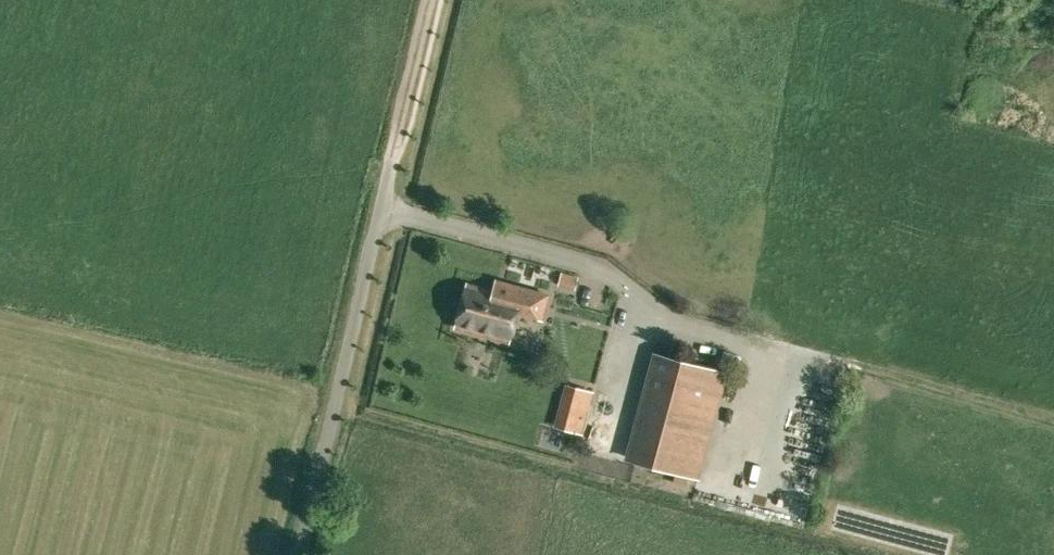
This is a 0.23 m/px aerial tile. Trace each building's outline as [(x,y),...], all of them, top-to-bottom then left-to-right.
[(562,281),(581,288),(586,274),(566,268),(562,281)] [(467,284),(456,326),(508,340),(516,312),(541,318),(547,295),(504,283),(501,293),(467,284)] [(726,373),(663,356),(635,461),(698,477),(726,373)] [(802,439),(802,429),(782,428),(781,438),(802,439)]
